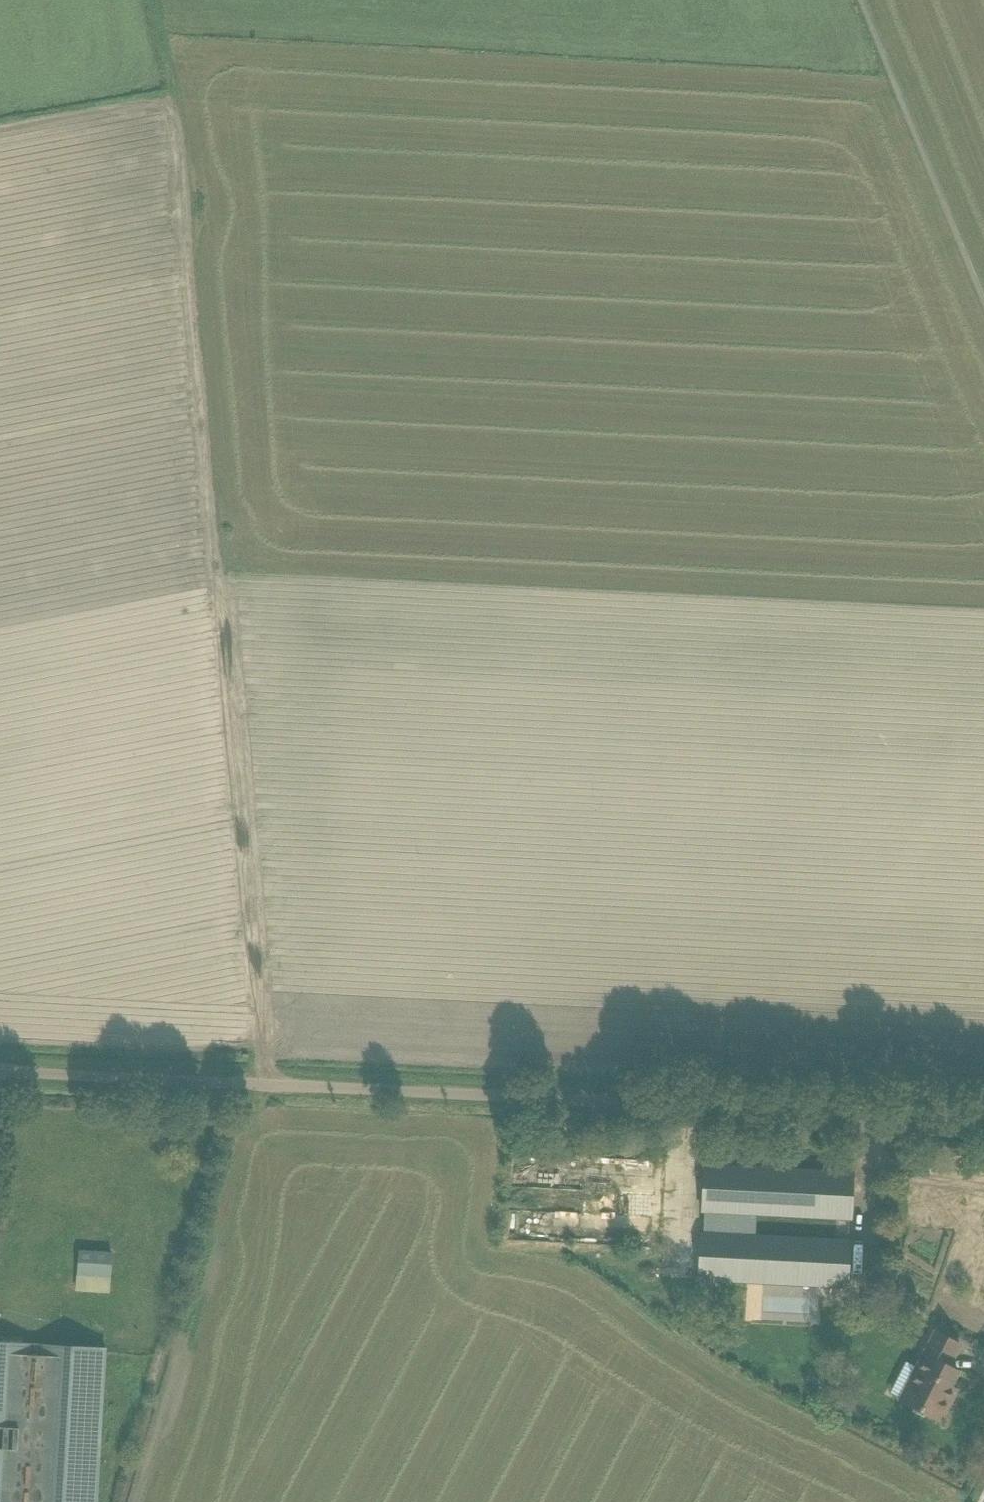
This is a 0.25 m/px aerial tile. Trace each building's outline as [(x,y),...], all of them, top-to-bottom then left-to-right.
[(702,1211),(704,1211),(703,1233),(701,1233),(698,1279),(848,1287),(850,1240),(744,1235),(745,1213),(851,1219),(854,1173),(704,1165),(702,1211)] [(112,1252),(79,1250),(77,1291),(110,1293),(111,1272),(112,1252)] [(906,1361),(890,1392),(901,1398),(900,1399),(941,1420),(950,1402),(957,1388),(951,1385),(958,1372),(949,1367),(960,1345),(935,1332),(917,1367),(906,1361)] [(107,1347),(0,1341),(0,1501),(99,1501),(107,1347)]
